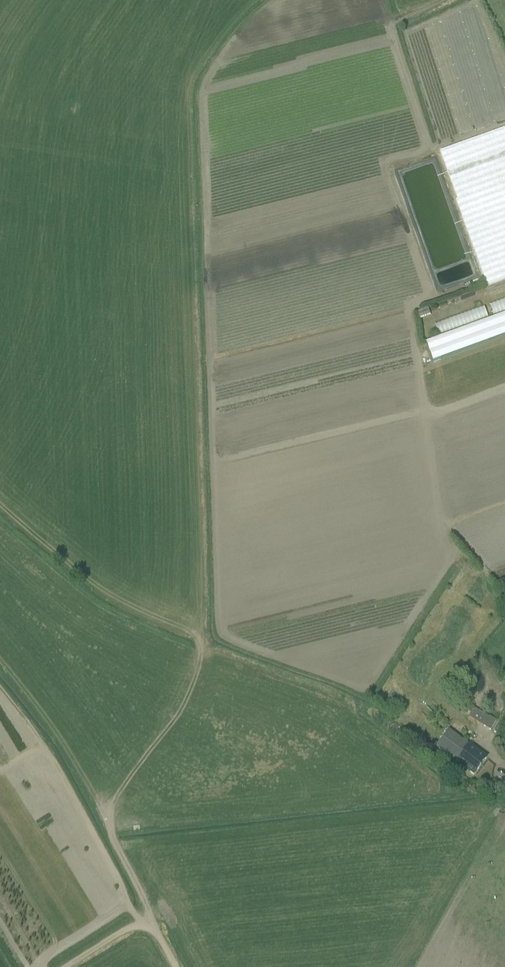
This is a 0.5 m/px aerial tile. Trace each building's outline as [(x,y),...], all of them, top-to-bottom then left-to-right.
[(442,152),(459,199),(456,200),(487,285),(504,279),(504,129),(442,152)] [(497,316),(504,313),(504,300),(493,305),(497,316)] [(427,309),(421,311),(415,313),(416,314),(418,321),(431,317),(427,309)] [(441,334),(491,319),(489,310),(438,325),(441,334)] [(426,343),(426,344),(433,362),(504,336),(504,315),(426,343)] [(489,731),(495,721),(474,709),(468,718),(489,731)] [(486,758),(470,746),(448,730),(435,747),(473,775),(486,758)]
